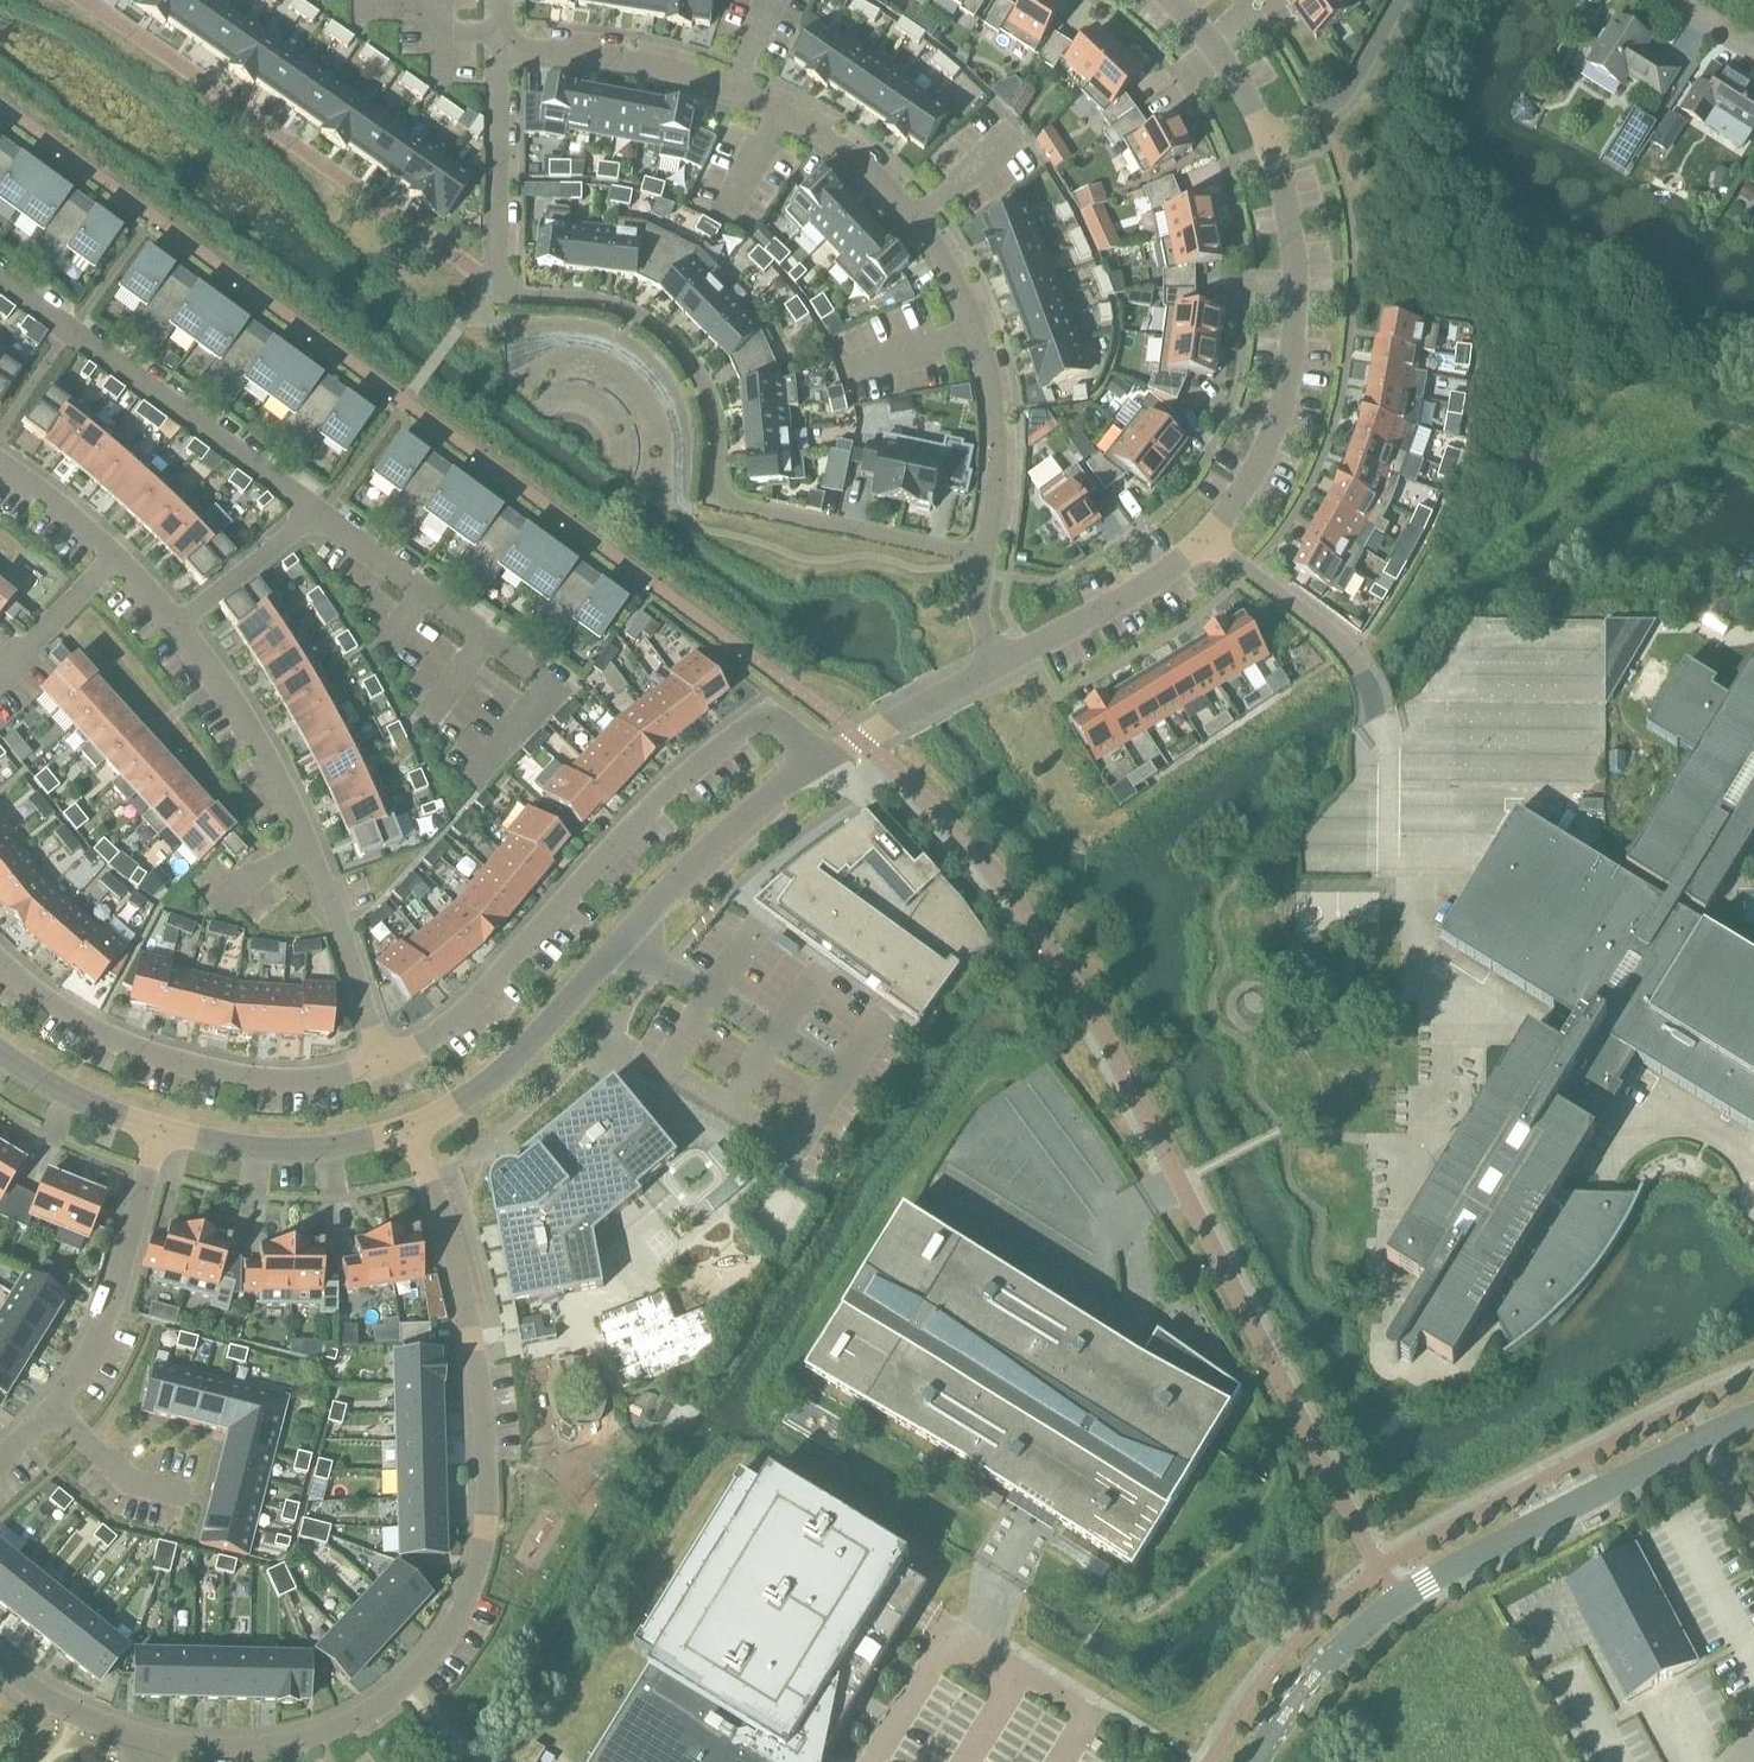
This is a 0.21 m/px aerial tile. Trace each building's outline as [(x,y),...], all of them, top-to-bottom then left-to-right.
[(127,4),(153,21),(167,0),(130,0),(127,4)] [(153,21),(162,27),(164,24),(177,33),(200,0),(167,0),(153,21)] [(210,0),(200,0),(177,33),(195,45),(221,8),(210,0)] [(293,0),(292,0),(285,10),(298,19),(305,9),(293,0)] [(563,6),(575,8),(576,4),(591,6),(592,0),(564,0),(563,6)] [(591,6),(612,10),(613,0),(592,0),(591,6)] [(612,10),(633,14),(635,0),(613,0),(612,10)] [(633,14),(654,16),(656,0),(635,0),(633,14)] [(654,16),(668,19),(668,23),(680,25),(684,0),(656,0),(654,16)] [(680,25),(692,27),(692,22),(710,25),(714,0),(684,0),(680,25)] [(859,0),(854,0),(849,9),(862,16),(868,6),(868,5),(859,0)] [(959,8),(957,10),(972,19),(984,0),(947,0),(959,8)] [(1019,12),(1001,0),(998,0),(982,25),(997,35),(998,32),(1032,54),(1062,7),(1056,3),(1058,0),(1026,0),(1019,12)] [(1295,10),(1315,37),(1360,6),(1356,0),(1309,0),(1295,10)] [(880,12),(868,6),(862,16),(874,23),(880,12)] [(239,20),(221,8),(195,45),(213,57),(239,20)] [(316,16),(305,9),(298,19),(309,27),(316,16)] [(910,23),(898,15),(890,27),(902,35),(910,23)] [(1662,97),(1678,71),(1644,50),(1651,40),(1617,18),(1588,65),(1621,86),(1628,76),(1662,97)] [(256,32),(239,20),(213,57),(229,68),(226,71),(228,72),(256,32)] [(842,38),(820,23),(795,61),(809,70),(807,74),(815,79),(842,38)] [(922,31),(910,23),(902,35),(914,43),(922,31)] [(340,33),(328,24),(322,34),(333,43),(340,33)] [(1076,50),(1053,34),(1036,60),(1051,70),(1059,58),(1087,83),(1079,92),(1081,94),(1119,54),(1095,31),(1076,50)] [(279,47),(256,32),(228,72),(250,88),(253,84),(279,47)] [(351,41),(340,33),(333,43),(344,51),(351,41)] [(865,53),(842,38),(815,79),(827,87),(829,84),(840,91),(865,53)] [(296,59),(279,47),(253,84),(270,96),(296,59)] [(376,57),(363,49),(356,59),(369,67),(376,57)] [(945,60),(936,52),(928,62),(937,70),(945,60)] [(882,66),(865,53),(840,91),(858,103),(882,66)] [(1140,73),(1119,54),(1081,94),(1102,114),(1099,116),(1110,130),(1136,112),(1122,93),(1140,73)] [(386,65),(376,57),(369,67),(379,75),(386,65)] [(314,71),(296,59),(270,96),(288,108),(314,71)] [(958,71),(945,60),(937,70),(950,81),(958,71)] [(900,78),(882,66),(858,103),(875,116),(900,78)] [(1724,70),(1711,90),(1699,82),(1681,110),(1701,123),(1711,108),(1751,133),(1753,129),(1753,89),(1724,70)] [(314,71),(288,108),(306,120),(331,83),(314,71)] [(415,85),(403,76),(395,86),(409,94),(415,85)] [(1001,82),(992,92),(994,94),(1006,107),(1012,98),(1019,86),(1022,82),(1017,77),(1001,82)] [(922,93),(900,78),(875,116),(889,125),(887,129),(895,135),(922,93)] [(575,86),(550,82),(547,97),(529,95),(529,135),(543,135),(564,139),(567,128),(575,86)] [(349,95),(331,83),(306,120),(322,131),(319,135),(321,136),(349,95)] [(426,92),(415,85),(409,94),(419,103),(426,92)] [(599,91),(575,86),(567,128),(591,132),(599,91)] [(622,95),(599,91),(591,132),(590,133),(614,137),(622,95)] [(949,111),(922,93),(895,135),(907,142),(909,139),(924,149),(949,111)] [(372,110),(349,95),(321,136),(343,151),(346,148),(372,110)] [(646,100),(622,95),(614,137),(638,141),(646,100)] [(1012,98),(1006,107),(1016,117),(1019,120),(1027,108),(1012,98)] [(451,109),(438,100),(431,111),(443,119),(451,109)] [(670,104),(646,100),(638,141),(662,146),(670,104)] [(660,158),(685,163),(701,171),(716,139),(691,127),(695,109),(670,104),(662,146),(660,158)] [(461,117),(451,109),(443,119),(454,127),(461,117)] [(389,123),(372,110),(346,148),(363,160),(389,123)] [(1611,149),(1627,159),(1649,122),(1633,111),(1611,149)] [(1136,112),(1110,130),(1119,143),(1122,141),(1141,176),(1190,149),(1173,119),(1150,132),(1136,112)] [(1685,124),(1668,113),(1650,142),(1667,153),(1685,124)] [(950,116),(943,125),(952,131),(958,122),(950,116)] [(466,133),(477,140),(481,134),(481,121),(476,118),(466,133)] [(407,135),(389,123),(363,160),(381,172),(407,135)] [(1051,126),(1036,142),(1039,146),(1041,149),(1058,138),(1051,126)] [(425,146),(407,135),(381,172),(399,184),(425,146)] [(447,162),(425,146),(399,184),(410,191),(407,195),(419,202),(447,162)] [(7,151),(0,160),(0,200),(18,213),(47,174),(30,161),(27,165),(7,151)] [(470,178),(447,162),(419,202),(442,218),(470,178)] [(560,162),(550,162),(550,177),(560,177),(560,162)] [(571,162),(560,162),(560,177),(571,177),(571,162)] [(609,165),(599,164),(597,179),(607,180),(609,165)] [(619,167),(609,165),(607,180),(617,182),(619,167)] [(64,187),(47,174),(18,213),(39,229),(15,262),(32,273),(81,205),(61,191),(64,187)] [(841,193),(824,174),(793,203),(795,205),(786,213),(803,230),(811,222),(841,193)] [(655,181),(645,178),(641,193),(651,196),(655,181)] [(1172,178),(1142,189),(1150,209),(1164,203),(1171,237),(1160,239),(1160,242),(1215,231),(1214,225),(1219,224),(1215,205),(1210,206),(1209,202),(1183,207),(1172,178)] [(666,184),(655,181),(651,196),(662,199),(666,184)] [(571,185),(561,185),(561,200),(571,200),(571,185)] [(582,185),(571,185),(571,200),(582,200),(582,185)] [(1102,185),(1076,195),(1082,212),(1108,203),(1102,185)] [(612,188),(610,203),(619,205),(622,190),(612,188)] [(632,192),(622,190),(619,205),(630,207),(632,192)] [(858,210),(841,193),(811,222),(827,239),(858,210)] [(1036,233),(1025,204),(983,220),(989,237),(985,238),(990,251),(1036,233)] [(1061,222),(1072,216),(1065,204),(1054,210),(1061,222)] [(101,220),(81,205),(32,273),(31,273),(47,285),(71,252),(93,268),(117,237),(119,238),(124,231),(104,216),(101,220)] [(875,228),(858,210),(827,239),(843,255),(834,263),(836,265),(875,228)] [(546,223),(543,223),(538,264),(563,267),(570,214),(547,212),(546,223)] [(571,214),(570,214),(563,267),(588,270),(592,228),(570,226),(571,214)] [(712,222),(703,218),(695,231),(705,236),(712,222)] [(615,231),(592,228),(588,270),(612,273),(618,220),(617,220),(615,231)] [(646,223),(618,220),(612,273),(636,276),(640,235),(646,223)] [(722,228),(712,222),(705,236),(713,241),(722,228)] [(698,250),(646,223),(640,235),(636,276),(663,289),(693,260),(698,250)] [(892,245),(875,228),(836,265),(852,282),(860,275),(892,245)] [(1086,242),(1080,229),(1067,235),(1073,248),(1086,242)] [(1221,260),(1215,231),(1160,242),(1166,270),(1162,270),(1162,290),(1194,290),(1194,266),(1221,260)] [(1046,259),(1036,233),(990,251),(994,261),(998,259),(1004,274),(1046,259)] [(783,247),(775,240),(765,251),(772,259),(783,247)] [(1092,255),(1086,242),(1073,248),(1079,261),(1092,255)] [(908,263),(892,245),(860,275),(877,292),(908,263)] [(767,255),(759,247),(748,258),(756,265),(767,255)] [(791,254),(783,247),(772,259),(779,266),(791,254)] [(163,268),(166,264),(148,250),(120,290),(141,305),(118,337),(134,349),(183,282),(163,268)] [(775,262),(772,259),(767,255),(756,266),(764,273),(775,262)] [(1053,279),(1046,259),(1004,274),(1011,294),(1053,279)] [(710,277),(693,260),(663,289),(680,307),(710,277)] [(806,273),(799,266),(788,276),(795,284),(806,273)] [(1089,288),(1102,283),(1097,270),(1084,275),(1089,288)] [(727,295),(710,277),(680,307),(697,324),(727,295)] [(1061,299),(1053,279),(1011,294),(1019,314),(1061,299)] [(204,295),(184,280),(183,282),(134,349),(150,361),(174,329),(195,344),(224,304),(207,291),(204,295)] [(1107,296),(1102,283),(1089,288),(1094,301),(1107,296)] [(1194,290),(1162,290),(1162,308),(1166,308),(1162,338),(1217,345),(1221,314),(1194,310),(1194,290)] [(829,305),(823,294),(810,303),(816,313),(829,305)] [(744,312),(727,295),(697,324),(714,341),(744,312)] [(803,307),(798,299),(785,308),(791,316),(803,307)] [(1068,319),(1061,299),(1019,314),(1026,334),(1068,319)] [(1102,321),(1115,316),(1110,303),(1097,308),(1102,321)] [(7,304),(0,314),(0,316),(7,321),(15,309),(7,304)] [(241,317),(224,304),(195,344),(216,359),(192,391),(208,403),(258,335),(238,321),(241,317)] [(834,313),(829,305),(816,313),(821,321),(834,313)] [(809,316),(803,307),(791,316),(797,324),(809,316)] [(760,329),(744,312),(714,341),(730,360),(760,330),(760,329)] [(1412,317),(1411,322),(1439,326),(1440,321),(1412,317)] [(36,325),(27,318),(19,331),(27,337),(36,325)] [(1078,344),(1068,319),(1026,334),(1031,347),(1027,349),(1032,361),(1078,344)] [(1439,327),(1386,319),(1382,342),(1378,341),(1378,343),(1434,353),(1439,327)] [(784,382),(760,330),(730,360),(742,387),(743,387),(784,383),(784,382)] [(278,349),(258,335),(208,403),(224,415),(248,383),(269,398),(298,358),(281,346),(278,349)] [(1217,345),(1162,338),(1157,375),(1153,374),(1147,388),(1176,401),(1185,380),(1186,372),(1213,376),(1214,370),(1219,370),(1221,351),(1216,351),(1217,345)] [(1419,351),(1378,343),(1374,367),(1427,376),(1427,374),(1415,372),(1419,351)] [(1088,371),(1078,344),(1032,361),(1042,388),(1088,371)] [(1472,348),(1457,346),(1456,356),(1471,358),(1472,348)] [(0,358),(0,403),(27,365),(5,350),(0,358)] [(1471,358),(1456,356),(1455,366),(1470,368),(1471,358)] [(316,371),(298,358),(269,398),(290,413),(266,446),(283,457),(333,389),(313,375),(316,371)] [(833,361),(822,366),(829,402),(844,399),(841,385),(833,361)] [(96,369),(88,363),(80,375),(88,381),(96,369)] [(1427,376),(1374,367),(1370,391),(1423,400),(1427,376)] [(117,384),(109,378),(101,390),(109,396),(117,384)] [(795,378),(784,383),(743,387),(744,411),(786,407),(798,406),(795,378)] [(55,381),(23,427),(43,442),(70,405),(77,395),(55,381)] [(125,390),(117,384),(109,396),(117,401),(125,390)] [(1085,387),(1072,388),(1074,400),(1087,399),(1085,387)] [(352,404),(333,389),(283,457),(282,458),(298,470),(323,437),(345,453),(368,421),(370,423),(376,415),(356,400),(352,404)] [(1423,400),(1370,391),(1366,415),(1417,428),(1423,400)] [(1149,394),(1138,408),(1141,410),(1125,431),(1168,465),(1186,443),(1164,426),(1174,414),(1149,394)] [(1466,397),(1451,394),(1449,404),(1464,407),(1466,397)] [(844,399),(829,402),(832,414),(848,411),(845,399),(844,399)] [(159,414),(142,402),(134,414),(150,426),(159,414)] [(1464,407),(1449,404),(1447,414),(1462,417),(1464,407)] [(70,405),(43,442),(62,457),(62,456),(90,420),(70,405)] [(788,431),(786,407),(744,411),(746,435),(788,431)] [(1047,413),(1029,415),(1030,441),(1054,423),(1047,413)] [(166,420),(159,414),(150,426),(158,432),(166,420)] [(1417,428),(1366,415),(1358,437),(1408,455),(1417,428)] [(90,420),(62,456),(81,471),(109,436),(90,420)] [(790,454),(788,431),(746,435),(749,459),(803,454),(803,453),(790,454)] [(1168,465),(1125,431),(1102,458),(1100,455),(1086,465),(1105,491),(1124,477),(1129,471),(1150,487),(1168,465)] [(421,448),(400,433),(395,441),(397,442),(374,474),(396,491),(372,524),(388,535),(438,467),(418,452),(421,448)] [(128,452),(109,436),(81,471),(98,487),(128,452)] [(916,443),(884,437),(882,448),(867,445),(861,474),(876,477),(872,496),(903,502),(916,443)] [(1408,455),(1358,437),(1350,460),(1399,479),(1408,455)] [(200,445),(193,440),(184,451),(192,457),(200,445)] [(943,449),(916,443),(903,502),(917,505),(916,509),(929,512),(930,508),(933,508),(941,469),(956,472),(962,443),(945,440),(943,449)] [(836,451),(851,454),(853,444),(838,441),(836,451)] [(1441,467),(1455,472),(1459,462),(1463,445),(1456,444),(1449,446),(1445,458),(1444,457),(1441,467)] [(209,452),(200,445),(192,457),(201,463),(209,452)] [(842,495),(851,455),(851,454),(836,451),(831,453),(823,490),(842,495)] [(147,469),(128,452),(98,487),(117,503),(147,469)] [(805,478),(803,454),(749,459),(751,483),(769,481),(770,486),(789,484),(789,479),(805,478)] [(1399,479),(1350,460),(1349,460),(1341,483),(1390,505),(1399,479)] [(1064,479),(1039,498),(1072,541),(1099,521),(1083,500),(1095,490),(1076,465),(1062,475),(1064,479)] [(438,467),(388,535),(404,547),(428,514),(449,530),(478,490),(461,478),(458,481),(438,467)] [(1455,472),(1441,467),(1438,477),(1452,482),(1455,472)] [(165,485),(147,469),(117,503),(133,519),(165,485)] [(243,476),(235,471),(227,482),(234,488),(243,476)] [(250,482),(243,476),(234,488),(242,493),(250,482)] [(1390,505),(1341,483),(1329,504),(1365,525),(1383,535),(1389,525),(1381,520),(1390,505)] [(183,502),(165,485),(133,519),(150,535),(183,502)] [(478,490),(449,530),(470,545),(446,578),(462,590),(512,521),(492,507),(495,503),(478,490)] [(810,491),(807,508),(822,510),(825,493),(810,491)] [(264,494),(254,504),(260,511),(271,501),(264,494)] [(183,502),(150,535),(167,551),(200,519),(183,502)] [(1365,525),(1329,504),(1317,525),(1363,551),(1364,550),(1354,544),(1365,525)] [(1433,513),(1419,507),(1415,517),(1428,523),(1433,513)] [(1428,523),(1415,517),(1410,526),(1424,532),(1428,523)] [(184,568),(217,537),(200,519),(167,551),(184,568)] [(532,536),(512,521),(462,590),(478,602),(502,569),(523,584),(552,545),(535,532),(532,536)] [(1363,551),(1317,525),(1305,546),(1355,574),(1355,573),(1352,571),(1363,551)] [(235,557),(217,537),(184,568),(201,587),(235,557)] [(569,557),(552,545),(523,584),(544,600),(520,632),(536,644),(586,576),(567,561),(569,557)] [(1355,574),(1305,546),(1305,547),(1307,548),(1295,569),(1342,596),(1355,574)] [(298,564),(292,556),(281,565),(287,572),(298,564)] [(1407,564),(1394,557),(1389,565),(1402,573),(1407,564)] [(1402,573),(1389,566),(1384,574),(1397,582),(1402,573)] [(606,590),(586,576),(536,644),(552,656),(577,623),(599,639),(622,607),(624,609),(630,602),(609,587),(606,590)] [(257,584),(220,610),(234,631),(272,603),(257,584)] [(1389,594),(1375,586),(1370,595),(1383,602),(1389,594)] [(318,590),(306,598),(311,606),(312,606),(323,597),(318,590)] [(1,614),(11,622),(21,610),(0,593),(0,615),(1,614)] [(323,597),(312,606),(317,613),(328,605),(323,597)] [(272,603),(234,631),(247,650),(286,624),(272,603)] [(1228,622),(1216,630),(1242,672),(1267,656),(1243,618),(1231,626),(1228,622)] [(651,626),(643,620),(635,630),(644,636),(651,626)] [(1604,622),(1604,705),(1651,622),(1604,622)] [(286,624),(247,650),(261,670),(300,644),(286,624)] [(636,647),(644,636),(635,630),(628,640),(636,647)] [(1195,648),(1219,686),(1242,672),(1216,630),(1203,638),(1206,641),(1195,648)] [(347,633),(335,640),(340,648),(352,641),(347,633)] [(340,648),(345,657),(357,649),(352,641),(340,648)] [(300,644),(261,670),(274,690),(313,665),(300,644)] [(1177,659),(1200,697),(1219,686),(1195,648),(1177,659)] [(606,649),(600,657),(612,666),(618,658),(606,649)] [(670,673),(673,677),(704,715),(702,712),(724,695),(694,654),(670,673)] [(1723,700),(1711,692),(1716,684),(1685,665),(1645,732),(1673,749),(1675,746),(1693,758),(1691,760),(1668,782),(1674,788),(1669,796),(1645,818),(1651,825),(1647,833),(1625,853),(1631,859),(1626,867),(1634,872),(1628,882),(1516,813),(1488,860),(1478,875),(1439,939),(1551,1008),(1534,1036),(1528,1032),(1449,1163),(1442,1159),(1433,1174),(1439,1178),(1387,1262),(1428,1288),(1387,1354),(1387,1355),(1387,1357),(1388,1359),(1388,1360),(1390,1362),(1391,1362),(1393,1363),(1395,1363),(1396,1362),(1398,1362),(1399,1360),(1400,1359),(1410,1365),(1422,1347),(1452,1366),(1489,1307),(1500,1326),(1513,1350),(1509,1352),(1510,1355),(1532,1337),(1551,1321),(1576,1295),(1599,1267),(1619,1236),(1636,1204),(1640,1196),(1638,1194),(1636,1198),(1610,1197),(1558,1195),(1594,1135),(1589,1132),(1634,1059),(1753,1133),(1753,959),(1686,917),(1692,908),(1705,915),(1753,835),(1753,655),(1735,673),(1741,679),(1736,687),(1723,700)] [(600,657),(594,666),(606,675),(612,666),(600,657)] [(1159,670),(1182,708),(1200,697),(1177,659),(1159,670)] [(75,663),(42,693),(58,711),(91,681),(75,663)] [(325,687),(313,665),(274,690),(285,710),(286,710),(325,687)] [(1140,681),(1164,719),(1182,708),(1159,670),(1140,681)] [(374,678),(361,684),(366,693),(378,686),(379,686),(374,678)] [(673,678),(657,690),(686,728),(686,729),(704,717),(673,678)] [(106,698),(91,681),(58,711),(73,728),(74,728),(106,698)] [(335,681),(325,687),(286,710),(297,731),(298,730),(348,703),(335,681)] [(1122,692),(1146,731),(1164,719),(1140,681),(1122,692)] [(383,694),(378,686),(366,693),(370,701),(383,694)] [(1266,686),(1254,694),(1261,704),(1273,696),(1266,686)] [(657,690),(640,703),(669,742),(686,728),(657,690)] [(1097,703),(1122,745),(1146,731),(1122,692),(1111,699),(1109,695),(1097,703)] [(1254,694),(1242,702),(1249,712),(1261,704),(1254,694)] [(122,715),(106,698),(74,728),(89,744),(122,715)] [(349,705),(348,703),(298,730),(308,751),(349,730),(339,710),(349,705)] [(568,703),(561,710),(572,721),(579,714),(568,703)] [(640,703),(616,721),(650,758),(650,759),(669,742),(640,703)] [(1074,722),(1097,760),(1122,745),(1097,703),(1084,710),(1086,714),(1074,722)] [(572,721),(561,710),(554,717),(564,728),(572,721)] [(1226,713),(1214,721),(1221,731),(1233,723),(1226,713)] [(137,732),(122,715),(89,744),(105,761),(137,732)] [(616,721),(595,743),(596,743),(631,776),(650,758),(616,721)] [(1214,721),(1202,729),(1209,739),(1221,731),(1214,721)] [(385,730),(390,738),(402,732),(398,724),(385,730)] [(366,750),(354,727),(308,752),(320,772),(366,750)] [(152,748),(137,732),(105,761),(120,778),(152,748)] [(402,732),(390,738),(394,748),(407,742),(402,732)] [(530,741),(531,742),(542,751),(549,744),(538,733),(530,741)] [(19,747),(10,736),(3,742),(12,753),(19,747)] [(1190,736),(1178,744),(1185,755),(1197,747),(1190,736)] [(531,742),(522,752),(530,760),(542,751),(531,742)] [(596,743),(581,759),(616,791),(617,792),(631,776),(596,743)] [(1178,744),(1166,752),(1173,763),(1185,755),(1178,744)] [(28,758),(19,747),(12,753),(20,764),(28,758)] [(168,765),(152,748),(120,779),(135,795),(168,765)] [(367,751),(366,750),(320,772),(329,794),(372,775),(362,754),(367,751)] [(1610,753),(1610,773),(1625,773),(1625,753),(1610,753)] [(581,758),(567,773),(599,805),(601,808),(616,791),(581,759),(581,758)] [(373,771),(381,786),(403,776),(396,760),(373,771)] [(1150,763),(1138,771),(1145,781),(1157,773),(1150,763)] [(183,782),(168,765),(135,795),(151,812),(183,782)] [(563,769),(542,792),(579,826),(599,805),(563,769)] [(420,771),(407,776),(411,785),(424,780),(420,771)] [(1138,771),(1126,779),(1133,789),(1145,781),(1138,771)] [(32,781),(40,790),(51,780),(44,772),(32,781)] [(382,797),(372,775),(329,794),(339,815),(382,797)] [(57,787),(51,780),(40,790),(45,797),(57,787)] [(411,785),(415,794),(428,788),(424,780),(411,785)] [(199,799),(183,782),(151,812),(166,828),(199,799)] [(391,820),(382,797),(339,815),(348,837),(391,820)] [(214,816),(199,799),(166,828),(181,845),(214,816)] [(485,799),(478,807),(485,813),(493,805),(485,799)] [(28,806),(36,817),(45,810),(37,800),(28,806)] [(433,805),(419,810),(423,819),(436,813),(433,805)] [(68,825),(81,815),(74,807),(61,817),(68,825)] [(53,820),(45,810),(36,817),(45,827),(53,820)] [(527,810),(507,832),(508,832),(549,867),(550,866),(547,863),(565,842),(527,810)] [(916,873),(862,811),(742,905),(925,1038),(974,969),(1000,955),(983,930),(965,904),(926,862),(916,873)] [(81,815),(68,825),(74,832),(86,822),(81,815)] [(247,852),(214,816),(181,846),(197,864),(219,844),(234,860),(244,851),(246,853),(247,852)] [(471,816),(464,823),(471,830),(478,822),(471,816)] [(12,831),(0,817),(0,841),(12,831)] [(401,844),(391,820),(348,837),(359,861),(401,844)] [(464,823),(453,835),(461,841),(471,830),(464,823)] [(12,831),(0,841),(0,868),(21,851),(8,836),(13,833),(12,831)] [(511,836),(499,852),(535,883),(549,867),(508,832),(507,833),(511,836)] [(71,843),(64,834),(56,840),(63,850),(71,843)] [(101,859),(111,849),(103,841),(93,851),(101,859)] [(80,854),(71,843),(63,850),(72,860),(80,854)] [(135,858),(149,865),(156,850),(142,843),(135,858)] [(442,848),(435,855),(442,861),(449,854),(442,848)] [(111,849),(101,859),(107,865),(117,855),(111,849)] [(21,851),(0,868),(0,895),(34,868),(21,851)] [(499,852),(485,869),(522,900),(536,883),(535,883),(499,852)] [(435,855),(425,866),(433,873),(442,862),(435,855)] [(91,856),(84,863),(92,872),(100,865),(91,856)] [(0,895),(0,903),(8,914),(8,915),(15,922),(50,888),(34,868),(0,895)] [(484,868),(471,885),(508,916),(522,900),(485,869),(484,868)] [(147,877),(139,872),(131,884),(138,890),(147,877)] [(411,874),(402,883),(411,891),(419,882),(411,874)] [(149,897),(158,884),(147,877),(138,890),(149,897)] [(107,881),(100,889),(107,895),(107,894),(114,887),(107,881)] [(419,882),(411,891),(419,901),(429,892),(419,882)] [(402,883),(392,894),(401,903),(411,891),(402,883)] [(471,885),(454,904),(490,939),(508,916),(471,885)] [(114,887),(107,894),(107,895),(121,905),(127,898),(114,887)] [(50,888),(15,922),(23,931),(24,930),(37,942),(69,905),(50,888)] [(134,900),(127,909),(140,916),(145,907),(134,900)] [(454,904),(435,922),(466,958),(490,939),(454,904)] [(69,905),(37,942),(54,955),(85,919),(69,905)] [(384,907),(374,915),(381,924),(392,916),(384,907)] [(371,933),(381,924),(374,915),(363,924),(371,933)] [(85,919),(54,955),(70,970),(101,933),(85,919)] [(171,922),(168,931),(177,935),(181,925),(171,922)] [(435,922),(418,935),(450,972),(466,958),(435,922)] [(196,932),(181,925),(177,935),(191,941),(196,932)] [(212,928),(210,938),(220,940),(222,930),(212,928)] [(105,929),(101,933),(70,970),(69,970),(72,972),(72,971),(71,970),(73,968),(95,987),(128,949),(105,929)] [(222,930),(220,940),(220,941),(235,944),(238,935),(222,930)] [(418,935),(403,948),(433,986),(450,972),(418,935)] [(304,944),(305,956),(321,953),(319,942),(304,944)] [(292,946),(293,958),(305,956),(304,944),(292,946)] [(399,945),(376,963),(376,964),(408,1002),(433,986),(399,945)] [(253,946),(251,957),(263,958),(264,948),(253,946)] [(264,948),(263,958),(278,960),(278,961),(280,950),(264,948)] [(141,956),(129,1005),(157,1012),(156,1016),(157,1016),(170,963),(141,956)] [(170,963),(157,1016),(178,1021),(178,1020),(189,974),(170,969),(171,964),(170,963)] [(189,974),(178,1020),(198,1026),(210,979),(189,974)] [(210,979),(198,1026),(216,1030),(216,1032),(227,1033),(235,986),(210,979)] [(19,1000),(0,983),(0,1010),(5,1015),(19,1000)] [(282,989),(279,1037),(300,1038),(304,984),(303,984),(302,990),(282,989)] [(333,987),(304,984),(300,1038),(301,1039),(301,1034),(330,1037),(333,987)] [(235,986),(227,1033),(257,1035),(261,988),(261,987),(235,986)] [(261,988),(257,1035),(279,1037),(282,989),(261,988)] [(514,1168),(507,1169),(501,1172),(496,1176),(494,1181),(492,1187),(513,1304),(576,1292),(567,1244),(587,1227),(594,1235),(643,1195),(638,1189),(679,1157),(615,1079),(524,1155),(530,1163),(522,1170),(520,1169),(514,1168)] [(0,1149),(0,1214),(11,1219),(25,1190),(9,1182),(21,1162),(0,1149)] [(76,1186),(50,1176),(41,1198),(25,1190),(11,1219),(30,1228),(33,1220),(59,1231),(76,1186)] [(739,1192),(729,1180),(705,1200),(714,1212),(739,1192)] [(103,1196),(76,1186),(59,1231),(86,1241),(103,1196)] [(1128,1567),(1239,1393),(1159,1334),(1142,1359),(1105,1337),(919,1221),(822,1375),(958,1459),(1128,1567)] [(200,1233),(170,1225),(165,1243),(150,1239),(142,1268),(187,1280),(200,1233)] [(417,1231),(385,1235),(393,1284),(423,1279),(417,1231)] [(200,1233),(187,1280),(216,1288),(210,1308),(227,1313),(234,1284),(220,1280),(230,1241),(200,1233)] [(385,1235),(355,1240),(358,1259),(342,1261),(347,1291),(393,1284),(385,1235)] [(291,1245),(260,1244),(260,1264),(244,1264),(244,1293),(290,1294),(291,1245)] [(320,1245),(291,1245),(290,1294),(320,1294),(320,1315),(337,1315),(337,1286),(320,1285),(320,1245)] [(75,1283),(46,1266),(38,1279),(67,1296),(67,1297),(75,1283)] [(38,1279),(26,1271),(12,1294),(53,1320),(67,1296),(38,1279)] [(445,1318),(436,1278),(423,1279),(429,1321),(445,1318)] [(12,1294),(0,1314),(0,1317),(39,1342),(53,1320),(12,1294)] [(718,1354),(701,1311),(684,1317),(675,1321),(664,1294),(596,1321),(624,1391),(718,1354)] [(0,1317),(0,1347),(26,1363),(39,1342),(0,1317)] [(428,1326),(399,1327),(399,1344),(429,1343),(428,1326)] [(337,1327),(337,1348),(355,1348),(355,1327),(337,1327)] [(188,1336),(179,1334),(175,1347),(185,1350),(188,1336)] [(197,1338),(188,1336),(185,1350),(194,1352),(197,1338)] [(290,1342),(290,1355),(309,1360),(309,1342),(290,1342)] [(238,1349),(229,1346),(225,1360),(234,1362),(238,1349)] [(0,1347),(0,1377),(12,1385),(26,1363),(0,1347)] [(247,1351),(238,1349),(234,1362),(244,1365),(247,1351)] [(324,1352),(322,1361),(336,1364),(338,1355),(324,1352)] [(439,1355),(393,1356),(394,1386),(439,1384),(439,1355)] [(179,1371),(153,1365),(141,1411),(167,1418),(179,1371)] [(204,1378),(179,1371),(167,1418),(192,1424),(204,1378)] [(0,1377),(0,1405),(12,1385),(0,1377)] [(229,1384),(204,1378),(192,1424),(217,1431),(229,1384)] [(286,1399),(229,1384),(217,1431),(228,1433),(286,1399)] [(439,1384),(394,1386),(395,1414),(440,1413),(439,1384)] [(286,1399),(228,1433),(225,1444),(272,1456),(286,1399)] [(333,1404),(331,1414),(344,1417),(347,1408),(333,1404)] [(440,1413),(395,1414),(396,1443),(441,1441),(440,1413)] [(331,1414),(328,1423),(342,1426),(344,1417),(331,1414)] [(441,1441),(396,1443),(397,1471),(442,1470),(441,1441)] [(272,1456),(225,1444),(219,1469),(266,1481),(272,1456)] [(311,1456),(297,1453),(295,1462),(309,1465),(311,1456)] [(309,1465),(295,1462),(293,1471),(306,1475),(309,1465)] [(318,1462),(316,1472),(330,1475),(332,1466),(318,1462)] [(266,1481),(219,1469),(213,1494),(259,1506),(266,1481)] [(442,1470),(397,1471),(397,1500),(443,1498),(442,1470)] [(316,1472),(314,1481),(327,1484),(330,1475),(316,1472)] [(658,1660),(596,1761),(826,1761),(829,1749),(928,1589),(902,1573),(910,1560),(772,1476),(764,1488),(741,1474),(636,1646),(658,1660)] [(58,1490),(49,1501),(56,1507),(65,1496),(58,1490)] [(213,1494),(207,1519),(253,1531),(259,1506),(213,1494)] [(65,1496),(56,1507),(63,1513),(73,1502),(65,1496)] [(443,1498),(397,1500),(398,1528),(443,1527),(443,1498)] [(298,1506),(285,1502),(282,1512),(296,1515),(298,1506)] [(296,1515),(282,1512),(280,1521),(294,1524),(296,1515)] [(253,1531),(207,1519),(200,1544),(247,1556),(253,1531)] [(303,1520),(300,1529),(314,1533),(316,1523),(303,1520)] [(316,1523),(314,1533),(328,1536),(330,1527),(316,1523)] [(102,1526),(93,1537),(100,1543),(109,1532),(102,1526)] [(443,1527),(398,1528),(399,1558),(444,1556),(443,1527)] [(300,1529),(298,1538),(312,1542),(314,1533),(300,1529)] [(109,1532),(100,1543),(107,1549),(116,1538),(109,1532)] [(314,1533),(312,1542),(326,1545),(328,1536),(314,1533)] [(290,1540),(276,1537),(274,1546),(288,1549),(290,1540)] [(157,1542),(154,1555),(163,1558),(167,1544),(157,1542)] [(167,1544),(163,1558),(172,1560),(176,1546),(167,1544)] [(1697,1663),(1635,1546),(1564,1584),(1626,1700),(1697,1663)] [(0,1547),(0,1577),(14,1559),(0,1547)] [(154,1555),(150,1569),(160,1572),(163,1558),(154,1555)] [(163,1558),(160,1572),(169,1574),(172,1560),(163,1558)] [(14,1559),(0,1577),(0,1605),(8,1612),(37,1577),(14,1559)] [(218,1559),(214,1573),(224,1575),(227,1561),(218,1559)] [(227,1561),(224,1575),(233,1577),(236,1563),(227,1561)] [(283,1565),(274,1569),(276,1572),(280,1582),(289,1577),(283,1565)] [(428,1597),(395,1566),(375,1588),(408,1619),(428,1597)] [(270,1571),(266,1573),(272,1586),(280,1582),(276,1572),(274,1569),(271,1570),(270,1571)] [(59,1594),(37,1577),(8,1612),(31,1630),(59,1594)] [(289,1577),(280,1582),(287,1594),(295,1590),(289,1577)] [(280,1582),(272,1586),(278,1599),(287,1594),(280,1582)] [(408,1619),(375,1588),(356,1609),(389,1640),(408,1619)] [(81,1612),(59,1594),(31,1630),(53,1647),(81,1612)] [(356,1609),(336,1630),(370,1661),(389,1640),(356,1609)] [(103,1630),(81,1612),(53,1647),(75,1665),(103,1630)] [(127,1648),(103,1630),(75,1665),(98,1684),(127,1648)] [(336,1630),(316,1652),(349,1682),(370,1661),(336,1630)] [(165,1653),(135,1652),(134,1698),(164,1698),(165,1653)] [(193,1654),(165,1653),(164,1698),(192,1699),(193,1654)] [(222,1655),(193,1654),(192,1699),(221,1700),(222,1655)] [(250,1655),(222,1655),(221,1700),(249,1701),(250,1655)] [(279,1656),(250,1655),(249,1701),(278,1701),(279,1656)] [(308,1657),(279,1656),(278,1701),(307,1702),(308,1657)] [(1705,1671),(1687,1680),(1706,1720),(1724,1712),(1705,1671)] [(419,1742),(405,1743),(407,1761),(421,1761),(419,1742)] [(546,1750),(534,1743),(522,1761),(538,1761),(546,1750)]
